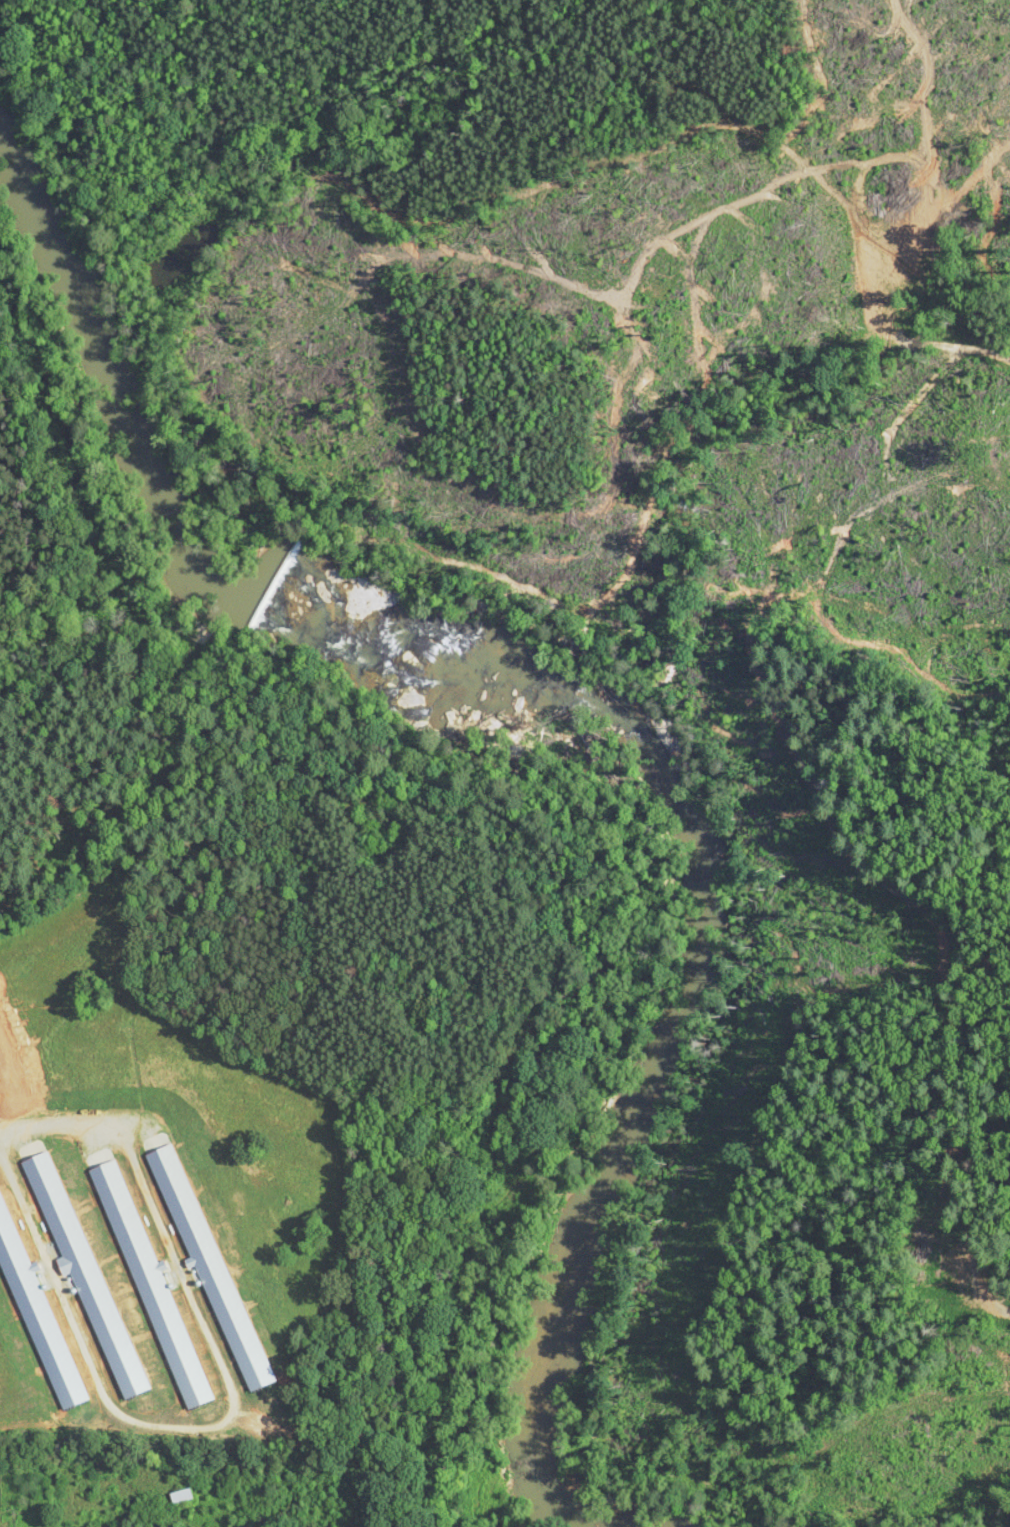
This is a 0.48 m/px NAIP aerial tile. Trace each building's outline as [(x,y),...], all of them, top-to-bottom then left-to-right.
[(170,1506),(191,1499),(187,1488),(166,1494),(170,1506)]
